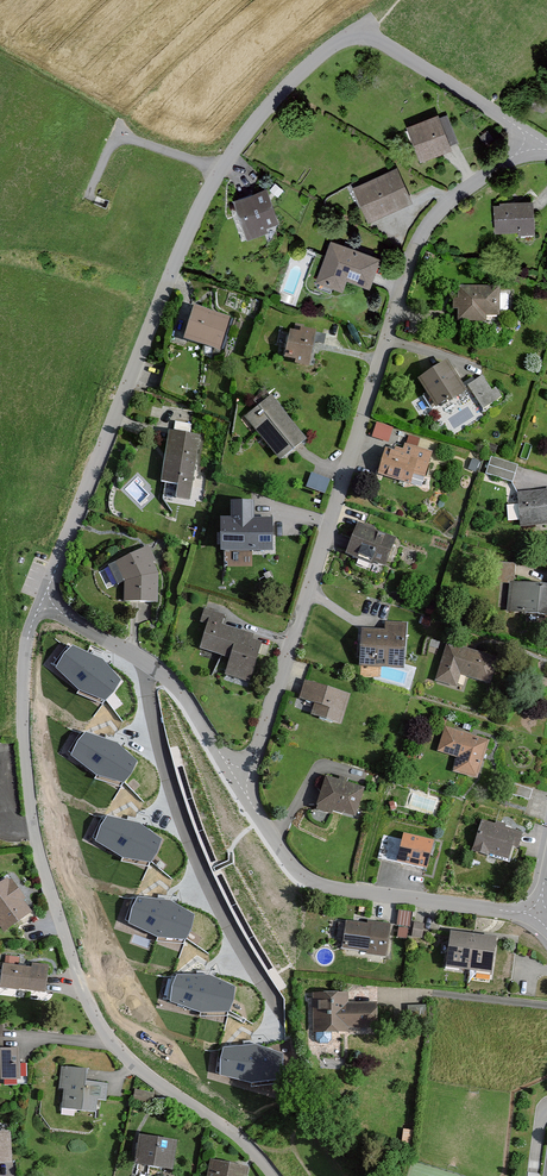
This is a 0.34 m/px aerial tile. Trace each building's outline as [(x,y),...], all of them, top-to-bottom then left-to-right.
[(534,96),(530,109),(544,113),(546,103),(546,100),(534,96)] [(442,115),(407,130),(421,163),(456,148),(442,115)] [(399,168),(354,188),(370,222),(414,201),(399,168)] [(267,188),(235,199),(248,239),(268,232),(266,227),(278,223),(267,188)] [(494,207),(496,235),(537,233),(535,204),(494,207)] [(385,259),(332,240),(318,281),(345,290),(348,280),(374,289),(385,259)] [(460,314),(460,326),(488,326),(488,320),(501,320),(501,291),(459,291),(459,301),(452,301),(452,314),(460,314)] [(231,318),(195,308),(185,341),(221,352),(231,318)] [(311,368),(317,332),(295,328),(294,331),(291,330),(286,359),(297,361),(296,365),(311,368)] [(449,367),(421,384),(438,412),(447,407),(449,411),(469,398),(449,367)] [(483,380),(469,388),(485,414),(503,403),(497,392),(492,395),(483,380)] [(270,397),(245,417),(282,462),(307,442),(270,397)] [(376,421),(373,437),(390,441),(394,426),(376,421)] [(199,437),(169,433),(162,483),(180,485),(178,500),(189,501),(199,437)] [(389,454),(382,479),(414,488),(417,477),(427,480),(434,457),(418,452),(421,441),(409,437),(404,454),(397,452),(396,456),(389,454)] [(312,472),(307,486),(326,493),(331,478),(312,472)] [(498,493),(521,491),(519,478),(497,480),(498,493)] [(519,498),(523,532),(546,530),(546,495),(519,498)] [(253,504),(234,505),(235,531),(222,531),(223,556),(275,553),(273,520),(254,521),(253,504)] [(360,529),(348,560),(358,564),(356,570),(373,576),(376,568),(389,572),(400,544),(360,529)] [(148,547),(109,566),(117,585),(124,583),(124,604),(159,605),(159,576),(153,565),(157,564),(148,547)] [(508,616),(546,621),(546,591),(511,587),(508,616)] [(221,618),(210,614),(200,647),(234,657),(229,673),(249,679),(261,641),(218,628),(221,618)] [(362,629),(361,663),(403,665),(405,621),(385,621),(385,630),(362,629)] [(103,659),(73,645),(64,653),(55,667),(79,690),(105,700),(114,692),(121,680),(103,659)] [(446,646),(435,686),(458,694),(462,681),(494,689),(500,661),(446,646)] [(306,686),(301,705),(316,709),(312,722),(344,730),(353,699),(306,686)] [(442,725),(434,751),(453,756),(449,771),(474,779),(487,740),(442,725)] [(117,742),(86,732),(78,740),(71,756),(97,776),(124,783),(132,774),(138,761),(117,742)] [(326,781),(317,814),(360,825),(368,792),(326,781)] [(139,823),(107,816),(100,825),(95,841),(122,859),(150,864),(157,853),(162,840),(139,823)] [(479,819),(469,853),(500,861),(505,843),(515,846),(519,830),(479,819)] [(429,868),(437,839),(406,831),(398,860),(429,868)] [(0,887),(0,922),(10,934),(34,916),(8,881),(0,887)] [(171,900),(138,897),(132,907),(128,923),(158,937),(186,939),(192,928),(195,914),(171,900)] [(409,937),(412,910),(400,909),(397,936),(409,937)] [(387,925),(342,918),(337,948),(382,955),(387,925)] [(489,939),(445,932),(440,965),(483,972),(489,939)] [(20,961),(7,960),(4,994),(48,998),(51,970),(34,968),(34,972),(19,971),(20,961)] [(210,976),(177,975),(172,986),(170,1002),(200,1014),(229,1013),(233,1001),(235,988),(210,976)] [(343,992),(306,993),(307,1031),(371,1030),(370,1004),(343,1004),(343,992)] [(0,1030),(0,1088),(24,1087),(22,1054),(5,1055),(4,1030),(0,1030)] [(255,1044),(222,1047),(219,1058),(218,1075),(250,1083),(278,1079),(281,1067),(282,1053),(255,1044)] [(90,1074),(62,1072),(60,1094),(64,1095),(63,1114),(99,1116),(99,1105),(108,1106),(109,1088),(89,1086),(90,1074)] [(154,1096),(135,1093),(133,1105),(152,1109),(154,1096)] [(0,1137),(0,1171),(15,1169),(12,1136),(0,1137)] [(143,1142),(140,1172),(171,1175),(177,1175),(181,1147),(143,1142)] [(205,1158),(201,1175),(239,1175),(242,1166),(205,1158)]
